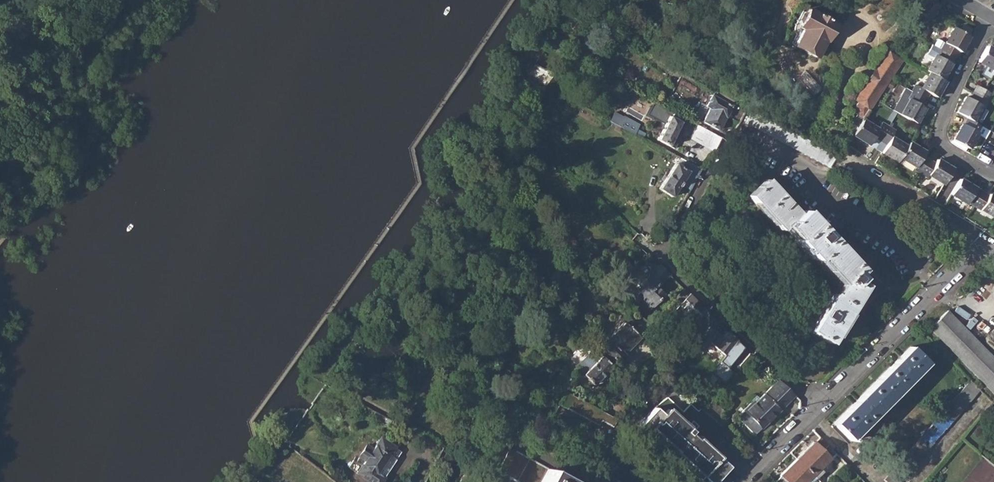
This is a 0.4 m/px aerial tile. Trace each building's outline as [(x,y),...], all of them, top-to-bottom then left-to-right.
[(795,46),(816,58),(825,41),(826,42),(836,25),(809,10),(799,28),(803,30),(795,46)] [(569,26),(575,31),(581,25),(574,19),(569,26)] [(943,51),(955,58),(959,52),(961,53),(970,38),(955,29),(946,45),(943,51)] [(938,40),(935,46),(943,51),(946,45),(938,40)] [(616,48),(627,54),(630,47),(619,41),(616,48)] [(549,46),(563,54),(565,49),(552,42),(549,46)] [(649,56),(663,64),(666,56),(652,49),(649,56)] [(993,72),(993,51),(989,49),(980,64),(993,72)] [(930,74),(943,81),(955,58),(943,51),(939,57),(936,56),(927,72),(930,74)] [(855,119),(861,123),(864,120),(902,63),(887,53),(855,101),(858,103),(855,108),(855,113),(857,115),(855,119)] [(896,57),(903,61),(904,59),(906,57),(899,53),(896,57)] [(529,76),(553,89),(562,77),(537,63),(529,76)] [(798,79),(815,96),(823,87),(806,71),(798,79)] [(913,93),(926,100),(930,94),(938,98),(946,82),(943,81),(930,74),(921,89),(916,87),(913,93)] [(698,90),(678,80),(670,97),(690,107),(698,90)] [(976,94),(990,102),(993,96),(979,88),(975,94),(976,94)] [(894,111),(917,124),(926,108),(923,106),(926,100),(913,93),(906,89),(894,111)] [(969,120),(974,123),(983,107),(986,109),(990,102),(976,94),(973,101),(968,98),(959,114),(969,120)] [(711,95),(706,106),(709,108),(703,120),(703,121),(719,129),(727,115),(740,122),(748,108),(734,101),(732,105),(711,95)] [(634,98),(626,111),(641,119),(645,113),(635,108),(639,101),(634,98)] [(649,114),(660,120),(666,109),(655,102),(649,114)] [(699,118),(703,120),(709,108),(706,106),(705,105),(699,118)] [(659,140),(669,145),(682,124),(686,126),(689,120),(673,112),(659,140)] [(614,122),(645,139),(649,131),(640,127),(641,124),(628,117),(627,118),(618,114),(614,122)] [(854,134),(871,145),(876,136),(883,141),(891,128),(884,123),(880,130),(864,120),(861,123),(854,134)] [(964,125),(955,140),(970,149),(978,135),(987,140),(992,132),(974,123),(969,120),(966,126),(964,125)] [(691,137),(712,150),(720,136),(699,123),(691,137)] [(902,158),(908,147),(893,138),(897,131),(891,128),(883,141),(889,145),(884,153),(899,163),(902,158)] [(916,170),(923,174),(931,161),(925,157),(928,152),(912,142),(908,147),(902,158),(918,168),(916,170)] [(931,176),(946,185),(955,170),(940,160),(938,165),(931,161),(923,174),(929,178),(931,176)] [(702,169),(687,161),(682,168),(677,164),(659,188),(671,197),(681,184),(690,191),(700,170),(702,169)] [(784,225),(797,213),(765,178),(747,194),(764,212),(780,229),(784,225)] [(970,202),(976,206),(984,193),(962,180),(953,195),(968,204),(970,202)] [(993,217),(993,196),(992,195),(991,197),(984,193),(976,206),(993,217)] [(797,213),(784,225),(795,238),(793,240),(802,249),(811,259),(813,257),(825,270),(838,284),(843,280),(849,286),(855,281),(860,275),(821,232),(801,210),(797,213)] [(691,241),(695,242),(697,241),(699,240),(700,237),(698,233),(694,232),(691,234),(690,238),(691,241)] [(475,238),(483,246),(487,241),(479,233),(475,238)] [(637,297),(650,309),(657,302),(659,303),(665,295),(664,294),(665,293),(662,289),(673,277),(661,266),(653,274),(651,272),(640,284),(641,286),(639,288),(642,291),(637,297)] [(843,280),(838,284),(831,295),(829,294),(818,312),(806,330),(826,342),(862,285),(855,281),(849,286),(843,280)] [(674,309),(692,325),(702,315),(697,310),(702,305),(685,288),(676,298),(681,302),(674,309)] [(947,311),(937,321),(929,328),(993,392),(993,357),(981,344),(958,322),(947,311)] [(599,346),(618,363),(626,354),(625,354),(639,337),(624,322),(607,340),(606,338),(599,346)] [(711,341),(733,362),(745,349),(741,345),(727,332),(723,336),(710,324),(701,334),(701,335),(709,343),(711,341)] [(691,326),(683,335),(694,344),(701,335),(701,334),(691,326)] [(683,356),(694,344),(683,335),(673,348),(683,356)] [(834,422),(851,440),(853,439),(852,437),(926,362),(910,346),(834,422)] [(584,375),(594,385),(612,366),(601,356),(598,358),(591,352),(578,366),(585,373),(584,375)] [(673,369),(683,378),(689,372),(679,361),(673,369)] [(754,402),(745,411),(763,428),(795,396),(778,380),(761,399),(756,404),(754,402)] [(885,481),(897,481),(978,391),(969,381),(883,480),(885,481)] [(602,421),(613,426),(617,418),(597,406),(566,390),(558,404),(599,426),(602,421)] [(703,408),(714,416),(722,407),(711,398),(703,408)] [(647,432),(662,415),(654,408),(638,426),(646,433),(647,432)] [(662,415),(647,432),(674,458),(698,479),(701,476),(717,457),(697,438),(695,440),(689,434),(691,431),(666,409),(662,415)] [(757,435),(763,428),(745,411),(739,417),(757,435)] [(396,446),(396,445),(381,436),(374,447),(368,443),(360,455),(366,459),(358,471),(374,481),(382,481),(386,476),(385,476),(402,451),(396,446)] [(797,460),(814,477),(821,471),(830,462),(829,460),(835,454),(820,438),(797,460)] [(541,465),(507,447),(495,471),(516,481),(532,481),(541,465)] [(701,476),(707,481),(714,481),(728,467),(717,457),(701,476)] [(814,477),(797,460),(780,477),(775,481),(810,481),(814,477)] [(532,481),(572,481),(541,465),(532,481)] [(824,474),(821,471),(814,477),(817,480),(824,474)]
